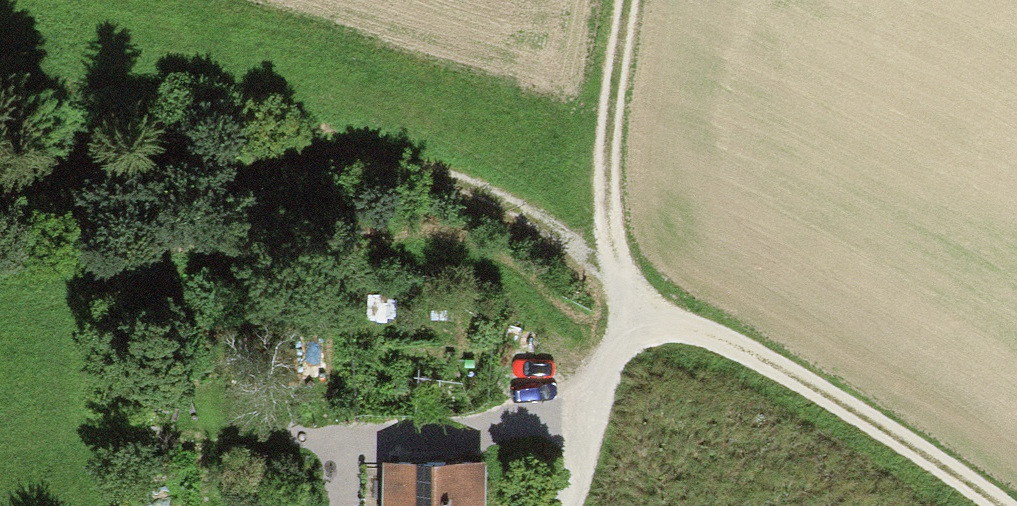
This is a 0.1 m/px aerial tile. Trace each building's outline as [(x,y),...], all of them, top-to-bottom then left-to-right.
[(477,456),(374,458),(375,505),(478,505),(477,456)]
